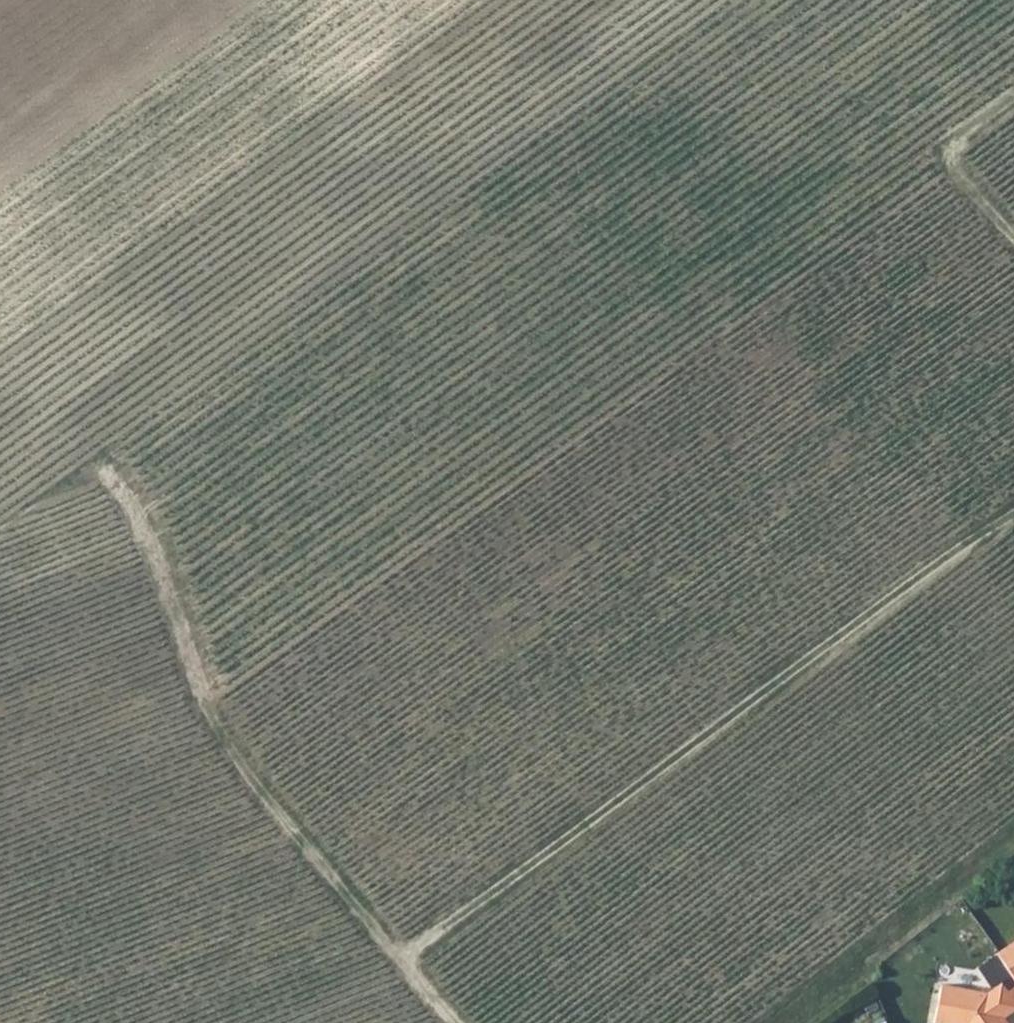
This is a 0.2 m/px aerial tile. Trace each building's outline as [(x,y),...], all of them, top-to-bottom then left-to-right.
[(999,952),(1013,974),(1013,942),(999,952)] [(937,1022),(1010,1022),(1005,1016),(1013,1010),(1013,998),(1003,982),(988,992),(943,985),(937,1022)]
